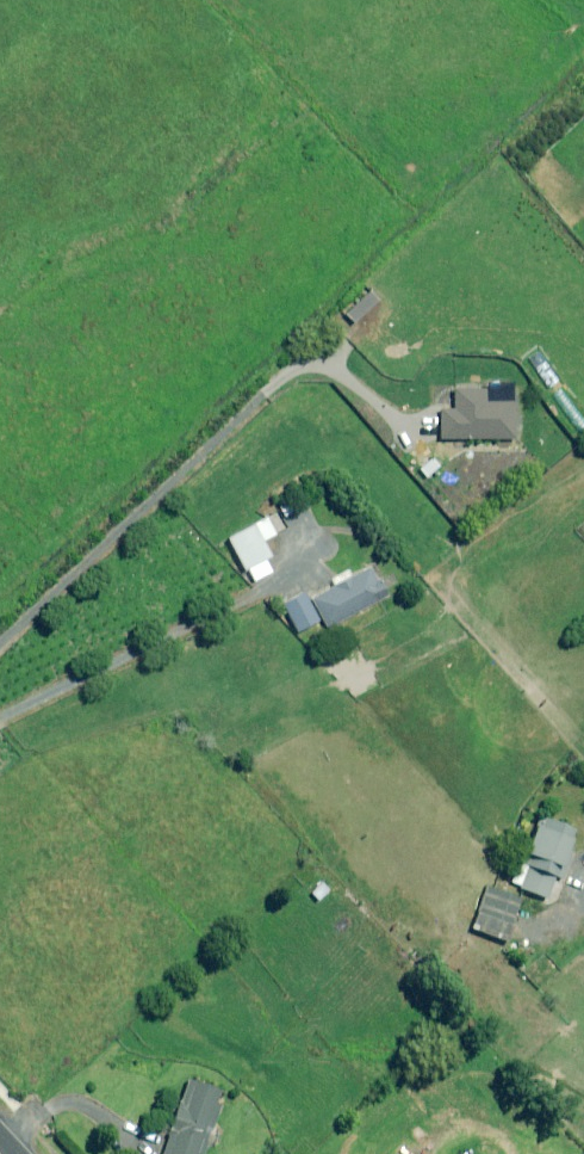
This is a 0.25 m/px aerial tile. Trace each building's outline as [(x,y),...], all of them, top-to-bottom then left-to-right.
[(378,300),(371,293),(347,315),(353,322),(378,300)] [(488,402),(488,391),(454,391),(454,410),(441,410),(441,440),(516,439),(516,402),(488,402)] [(439,466),(431,458),(419,470),(427,478),(439,466)] [(295,504),(280,510),(289,529),(303,523),(295,504)] [(268,518),(228,538),(245,572),(248,570),(254,582),(272,573),(265,559),(270,557),(263,542),(276,535),(268,518)] [(376,582),(369,568),(311,597),(326,627),(388,596),(380,580),(376,582)] [(318,622),(304,594),(283,605),(297,632),(318,622)] [(573,828),(538,816),(521,863),(556,876),(573,828)] [(554,880),(516,867),(510,886),(548,898),(554,880)] [(319,881),(309,894),(320,903),(330,889),(319,881)] [(521,899),(486,886),(470,929),(505,942),(521,899)] [(187,1079),(162,1153),(200,1153),(207,1133),(205,1132),(219,1090),(187,1079)]
